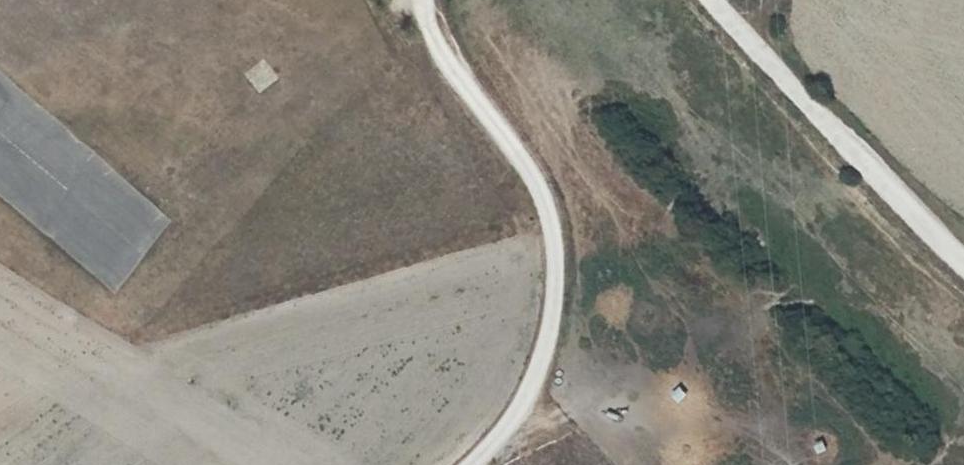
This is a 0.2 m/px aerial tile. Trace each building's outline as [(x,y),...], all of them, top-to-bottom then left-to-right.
[(120,180),(61,246),(111,291),(170,225),(120,180)]
